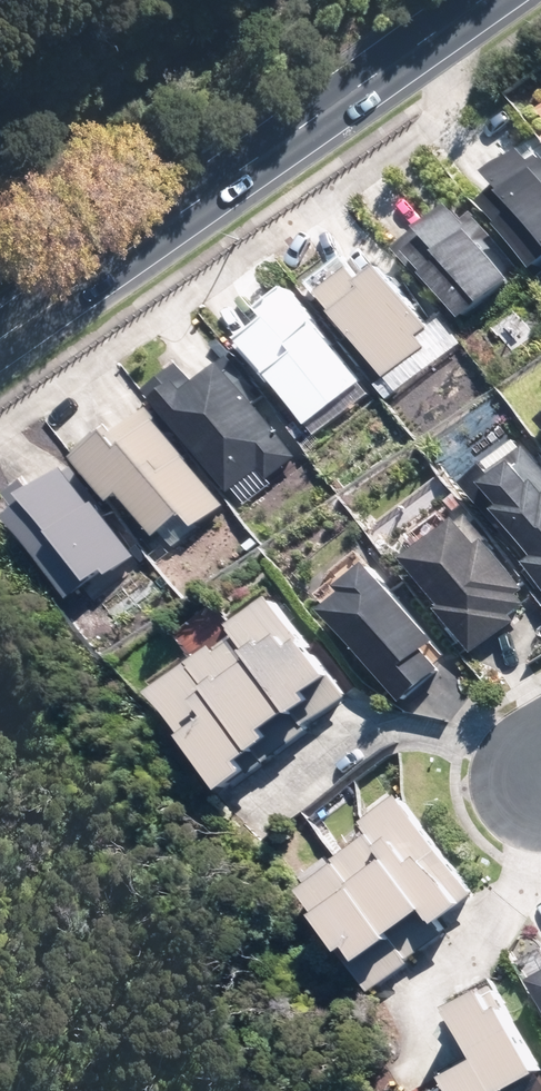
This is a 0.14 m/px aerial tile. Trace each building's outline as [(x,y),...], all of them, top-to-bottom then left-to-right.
[(489,199),(536,260),(540,256),(540,161),(540,160),(489,199)] [(453,212),(405,250),(430,281),(436,276),(464,311),(510,275),(472,226),(467,230),(453,212)] [(358,273),(330,295),(391,373),(425,346),(416,334),(423,328),(382,275),(368,286),(358,273)] [(294,302),(245,340),(308,421),(357,383),(294,302)] [(184,371),(156,392),(226,486),(258,463),(265,472),(288,454),(222,366),(195,386),(184,371)] [(147,414),(90,457),(119,496),(129,489),(159,530),(188,509),(196,521),(216,506),(147,414)] [(479,491),(540,576),(540,482),(524,459),(479,491)] [(73,478),(17,517),(70,592),(126,553),(73,478)] [(461,528),(415,563),(477,644),(509,620),(507,617),(523,604),(515,593),(521,588),(488,544),(479,551),(461,528)] [(359,595),(334,614),(402,698),(440,668),(426,651),(435,644),(375,570),(353,588),(359,595)] [(275,605),(238,632),(300,719),(338,692),(275,605)] [(236,635),(199,662),(261,749),(299,722),(236,635)] [(197,665),(160,692),(222,779),(259,752),(197,665)] [(402,800),(369,824),(440,923),(474,900),(402,800)] [(373,833),(340,857),(412,957),(445,933),(373,833)] [(340,863),(307,887),(379,986),(412,963),(340,863)] [(494,985),(457,1005),(503,1089),(540,1069),(494,985)] [(446,1078),(453,1090),(502,1090),(483,1057),(446,1078)]
